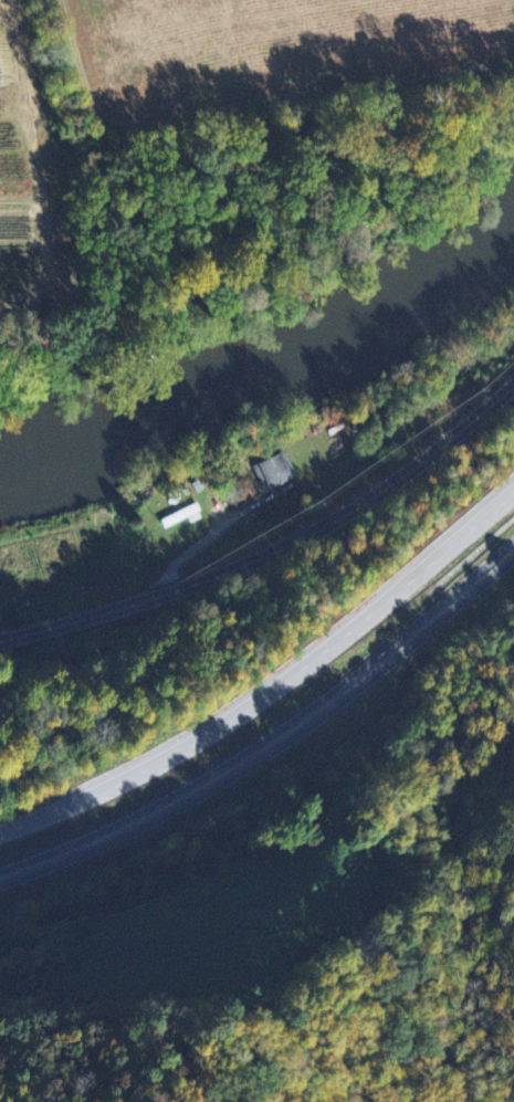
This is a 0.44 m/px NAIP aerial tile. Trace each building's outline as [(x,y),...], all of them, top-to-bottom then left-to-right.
[(299,479),(288,454),(256,468),(267,493),(299,479)]
